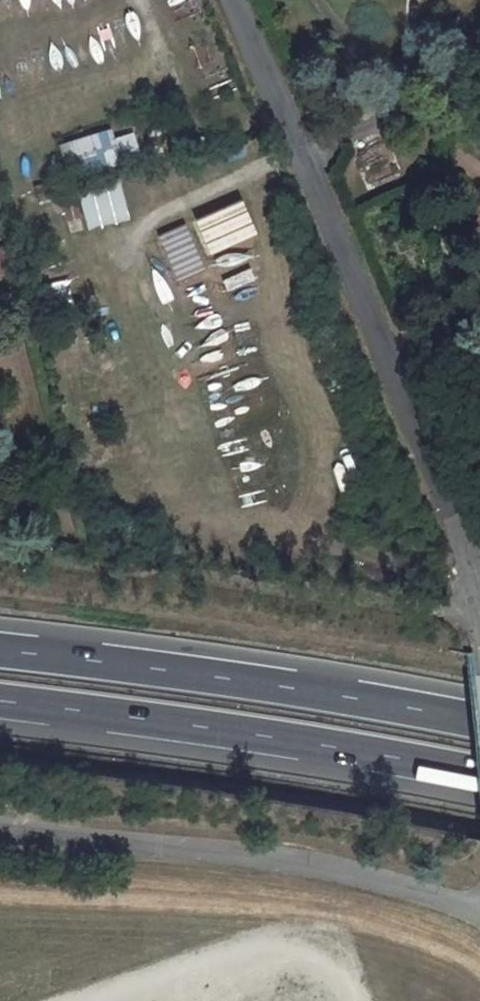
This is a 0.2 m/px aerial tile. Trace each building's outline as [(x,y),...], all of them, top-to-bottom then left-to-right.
[(79,163),(83,176),(140,157),(132,134),(113,140),(110,129),(57,147),(64,168),(79,163)] [(76,189),(88,231),(129,221),(118,178),(76,189)] [(240,201),(193,222),(209,257),(256,236),(240,201)] [(205,271),(183,225),(157,237),(178,283),(205,271)] [(226,290),(250,280),(246,269),(222,279),(226,290)]
